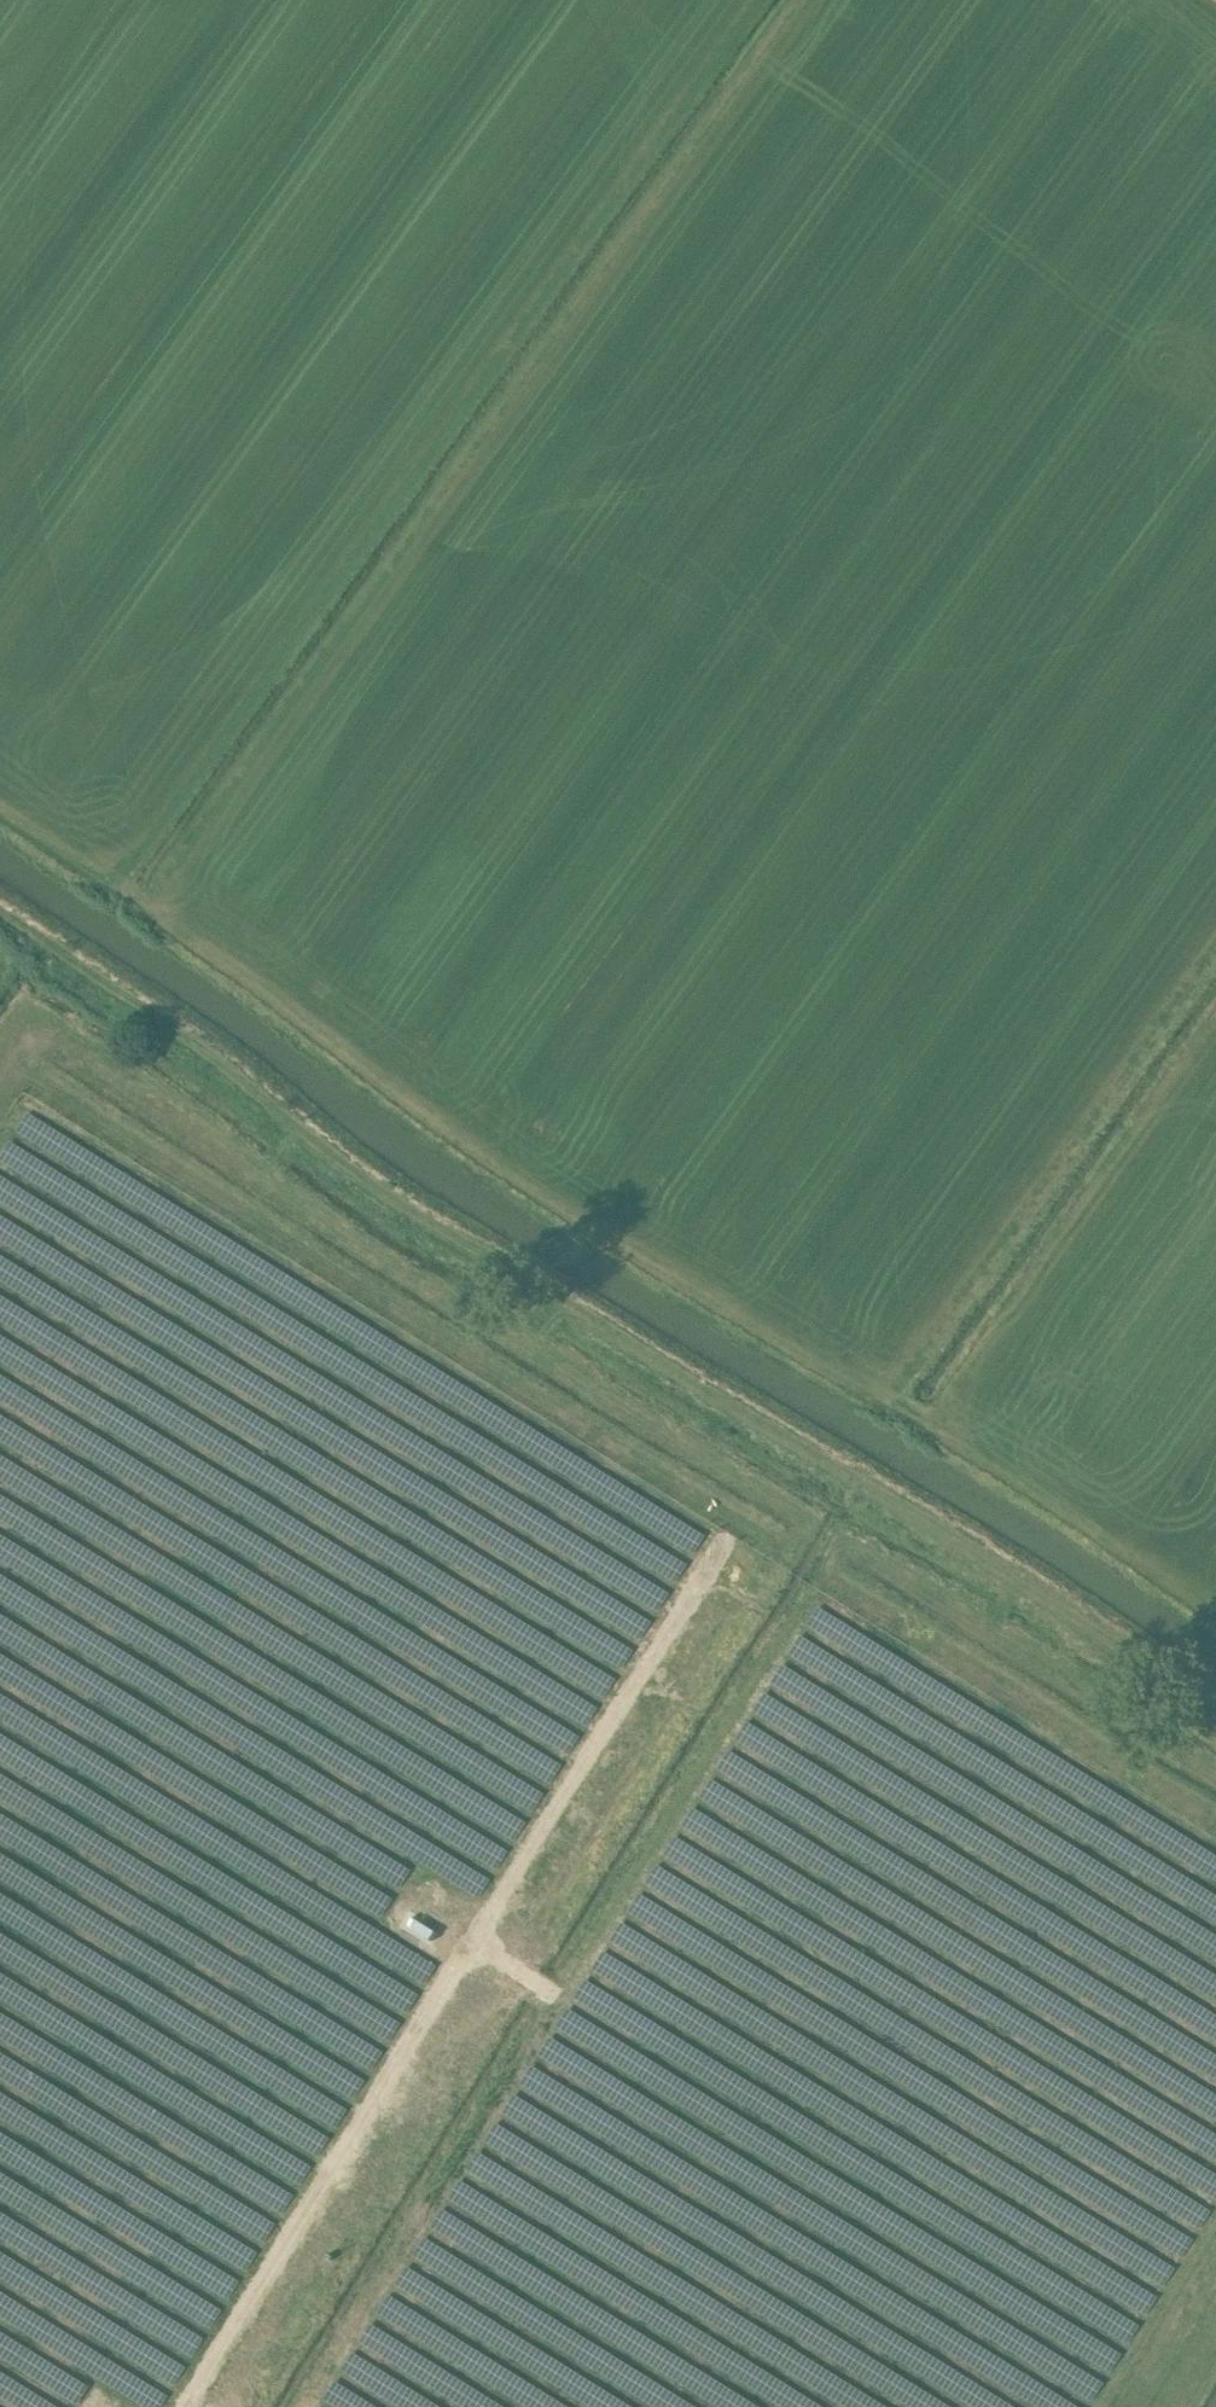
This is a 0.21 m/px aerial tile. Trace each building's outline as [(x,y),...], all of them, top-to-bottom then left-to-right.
[(406,1921),(431,1936),(437,1926),(412,1911),(406,1921)]
